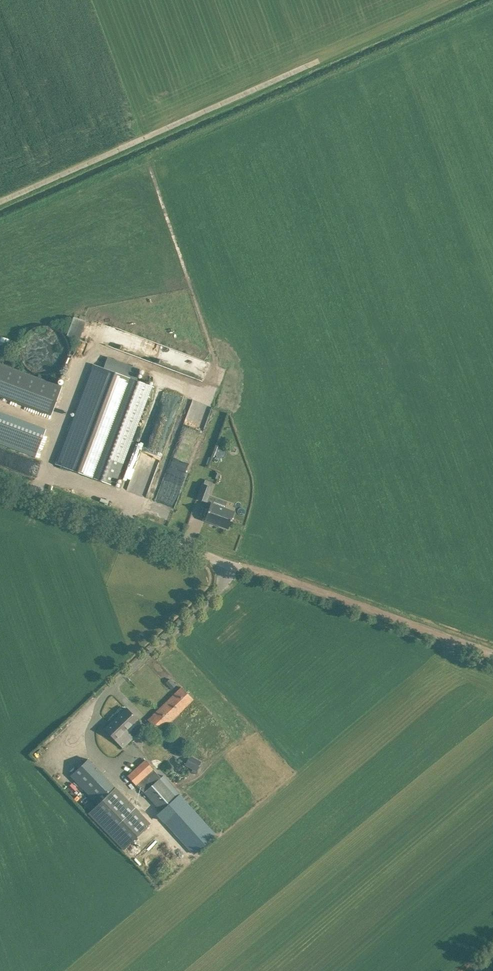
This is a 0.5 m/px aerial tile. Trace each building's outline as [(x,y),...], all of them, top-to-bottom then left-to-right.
[(80,339),(86,319),(73,315),(67,335),(80,339)] [(19,347),(19,350),(19,352),(19,354),(20,356),(20,358),(21,360),(22,362),(23,364),(25,366),(26,368),(28,369),(29,371),(31,372),(33,373),(35,374),(37,374),(40,375),(42,375),(44,375),(46,375),(48,375),(51,375),(53,374),(55,373),(57,372),(59,371),(60,370),(62,368),(63,367),(65,365),(66,363),(67,361),(68,359),(69,357),(69,355),(69,353),(69,350),(69,348),(69,346),(69,344),(68,342),(67,340),(66,338),(65,336),(64,334),(62,333),(61,331),(59,330),(57,329),(55,328),(53,327),(51,326),(49,326),(47,325),(45,325),(42,325),(40,326),(38,326),(36,327),(34,327),(32,328),(30,329),(29,331),(27,332),(25,334),(24,335),(23,337),(22,339),(21,341),(20,343),(20,345),(19,347)] [(51,415),(62,386),(0,363),(0,396),(51,415)] [(72,422),(56,464),(113,485),(150,385),(123,375),(125,370),(117,367),(115,372),(95,364),(73,422),(72,422)] [(153,484),(177,398),(160,393),(132,492),(146,496),(150,483),(153,484)] [(188,399),(157,504),(163,506),(161,515),(173,519),(207,404),(188,399)] [(36,456),(44,434),(0,417),(0,443),(36,456)] [(203,484),(197,499),(206,502),(209,494),(211,487),(203,484)] [(211,504),(205,520),(228,528),(234,512),(224,508),(211,503),(211,504)] [(170,678),(166,682),(172,688),(176,684),(170,678)] [(148,720),(154,727),(160,732),(193,699),(188,694),(181,687),(148,720)] [(105,729),(112,736),(123,747),(133,737),(126,730),(137,719),(126,708),(105,729)] [(190,755),(185,764),(196,770),(201,761),(190,755)] [(69,775),(98,804),(89,813),(117,842),(124,849),(150,823),(143,816),(87,758),(69,775)] [(161,777),(153,769),(145,760),(128,776),(136,785),(137,784),(144,792),(161,811),(158,814),(194,854),(215,834),(180,794),(181,793),(164,774),(161,777)]
